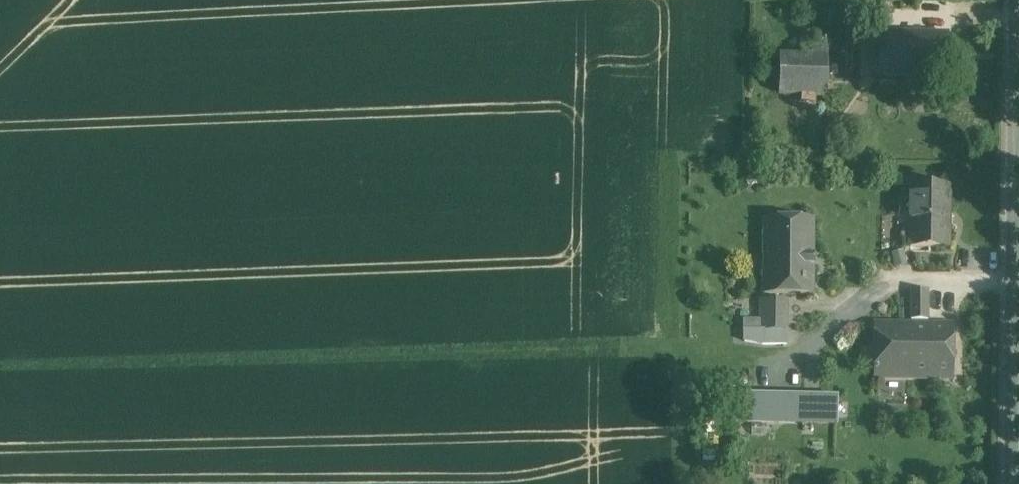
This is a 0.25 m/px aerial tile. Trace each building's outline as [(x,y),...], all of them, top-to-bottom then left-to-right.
[(949,32),(879,31),(879,76),(948,77),(949,32)] [(828,36),(800,35),(800,53),(827,54),(828,36)] [(800,53),(779,53),(779,92),(827,93),(827,54),(800,53)] [(949,185),(911,185),(910,245),(948,246),(949,185)] [(814,217),(763,218),(763,293),(787,293),(813,293),(814,217)] [(928,289),(912,289),(912,323),(928,323),(928,289)] [(787,329),(787,293),(763,293),(763,329),(787,329)] [(912,323),(874,323),(874,356),(874,376),(954,377),(953,323),(928,323),(912,323)] [(763,329),(744,329),(744,341),(763,344),(763,329)] [(787,329),(763,329),(763,344),(786,344),(787,329)] [(874,356),(847,356),(847,376),(874,376),(874,356)] [(803,397),(748,396),(748,420),(803,421),(803,397)] [(837,398),(803,397),(803,421),(837,422),(837,398)]
